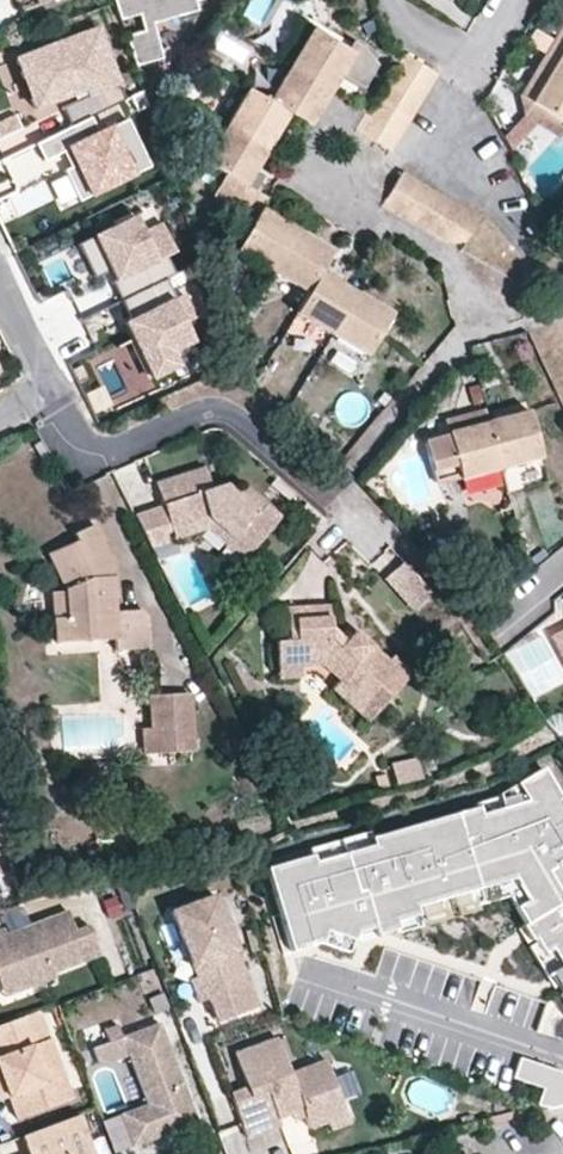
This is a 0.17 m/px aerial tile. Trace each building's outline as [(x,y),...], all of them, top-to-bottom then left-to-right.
[(120,20),(137,15),(142,34),(126,39),(135,66),(162,58),(153,23),(197,11),(195,2),(200,0),(113,0),(120,20)] [(544,55),(562,66),(562,24),(544,55)] [(35,124),(123,90),(100,29),(11,63),(35,124)] [(361,90),(376,65),(363,48),(351,41),(346,51),(310,30),(289,66),(331,91),(339,77),(361,90)] [(220,33),(211,47),(239,64),(248,50),(220,33)] [(223,61),(203,49),(197,59),(217,72),(223,61)] [(544,55),(519,96),(562,122),(562,66),(544,55)] [(331,91),(289,66),(268,102),(288,114),(309,127),(331,91)] [(288,114),(268,102),(247,89),(225,125),(267,150),(288,114)] [(519,96),(523,113),(523,116),(538,124),(561,138),(562,135),(562,122),(519,96)] [(510,152),(538,124),(523,116),(523,113),(501,136),(510,152)] [(148,171),(127,121),(105,131),(99,115),(38,142),(48,166),(76,154),(94,194),(148,171)] [(16,117),(0,124),(0,137),(21,127),(16,117)] [(255,171),(267,150),(225,125),(204,161),(226,174),(213,196),(233,208),(246,186),(255,171)] [(255,191),(264,176),(255,171),(246,186),(255,191)] [(398,214),(417,181),(402,172),(382,205),(398,214)] [(413,224),(433,191),(417,181),(398,214),(413,224)] [(297,229),(261,208),(267,199),(255,191),(246,186),(233,208),(254,220),(236,250),(272,272),(297,229)] [(429,233),(449,200),(433,191),(413,224),(429,233)] [(445,242),(464,209),(449,200),(429,233),(445,242)] [(460,251),(480,218),(464,209),(445,242),(460,251)] [(146,232),(138,215),(98,235),(129,297),(175,275),(167,260),(181,253),(165,223),(146,232)] [(320,272),(333,251),(297,229),(272,272),(308,293),(320,272)] [(331,335),(356,293),(320,272),(308,293),(296,313),(331,335)] [(367,357),(392,314),(356,293),(331,335),(367,357)] [(194,295),(132,323),(160,385),(197,368),(191,354),(204,347),(193,321),(203,316),(194,295)] [(488,421),(485,409),(465,415),(469,426),(488,421)] [(540,458),(528,410),(488,421),(501,469),(540,458)] [(501,469),(488,421),(469,426),(465,415),(444,420),(447,435),(423,441),(434,482),(458,475),(460,480),(501,469)] [(280,518),(244,486),(237,495),(225,485),(211,490),(204,468),(156,484),(163,505),(171,531),(209,519),(231,537),(238,530),(255,546),(280,518)] [(171,531),(163,505),(157,507),(166,533),(171,531)] [(166,533),(157,507),(134,515),(150,548),(169,542),(166,533)] [(255,546),(238,530),(231,537),(209,519),(171,531),(175,540),(208,530),(224,544),(223,546),(241,562),(255,546)] [(114,612),(113,598),(115,598),(113,565),(95,524),(73,534),(76,540),(48,553),(65,590),(67,616),(53,617),(54,644),(97,641),(96,630),(113,629),(113,640),(114,651),(146,649),(143,610),(114,612)] [(434,592),(404,560),(384,579),(413,611),(434,592)] [(67,616),(65,590),(51,591),(53,617),(67,616)] [(410,673),(392,656),(387,661),(352,631),(338,647),(331,640),(329,605),(286,608),(288,641),(275,642),(277,667),(300,665),(323,664),(339,679),(331,689),(368,721),(410,673)] [(113,640),(113,629),(96,630),(97,641),(113,640)] [(562,631),(552,636),(562,657),(562,633),(562,631)] [(301,677),(300,665),(277,667),(278,678),(301,677)] [(193,751),(189,693),(149,695),(151,728),(142,728),(143,755),(193,751)] [(421,779),(416,758),(390,764),(395,785),(421,779)] [(266,867),(289,951),(318,943),(322,930),(351,938),(353,931),(370,926),(373,936),(394,930),(392,920),(415,914),(413,905),(512,878),(524,900),(513,907),(522,923),(518,926),(527,941),(531,939),(533,942),(539,953),(546,949),(557,967),(545,974),(562,1005),(562,794),(560,796),(543,767),(516,783),(526,800),(477,814),(475,808),(369,838),(370,844),(310,861),(308,855),(266,867)] [(526,800),(516,783),(497,794),(498,797),(474,804),(475,808),(477,814),(526,800)] [(370,844),(369,838),(367,832),(306,849),(308,855),(310,861),(370,844)] [(392,920),(394,930),(507,897),(513,907),(524,900),(512,878),(413,905),(415,914),(392,920)] [(257,1007),(215,895),(172,911),(196,976),(189,979),(198,1003),(209,999),(217,1022),(257,1007)] [(89,925),(75,930),(67,910),(6,933),(0,936),(0,980),(19,972),(25,988),(55,977),(53,972),(100,955),(89,925)] [(322,930),(318,943),(347,951),(351,938),(322,930)] [(533,942),(525,946),(542,976),(545,974),(557,967),(546,949),(539,953),(533,942)] [(25,988),(19,972),(0,980),(0,987),(4,996),(25,988)] [(49,1038),(39,1011),(28,1015),(38,1042),(49,1038)] [(49,1038),(38,1042),(28,1015),(0,1025),(0,1076),(8,1097),(16,1120),(72,1099),(49,1038)] [(197,1122),(159,1023),(122,1037),(128,1055),(146,1104),(120,1114),(131,1147),(197,1122)] [(122,1037),(117,1024),(103,1029),(108,1042),(122,1037)] [(128,1055),(122,1037),(108,1042),(91,1048),(98,1066),(128,1055)] [(346,1115),(326,1060),(290,1073),(277,1038),(234,1054),(247,1087),(230,1093),(247,1139),(281,1126),(278,1118),(293,1113),(303,1109),(305,1116),(310,1129),(327,1123),(346,1115)] [(519,1059),(514,1078),(544,1088),(537,1105),(551,1107),(562,1104),(562,1078),(559,1072),(519,1059)] [(0,1076),(0,1100),(8,1097),(0,1076)] [(295,1119),(305,1116),(303,1109),(293,1113),(295,1119)] [(78,1115),(23,1136),(30,1153),(92,1153),(78,1115)] [(329,1130),(349,1123),(346,1115),(327,1123),(329,1130)]
